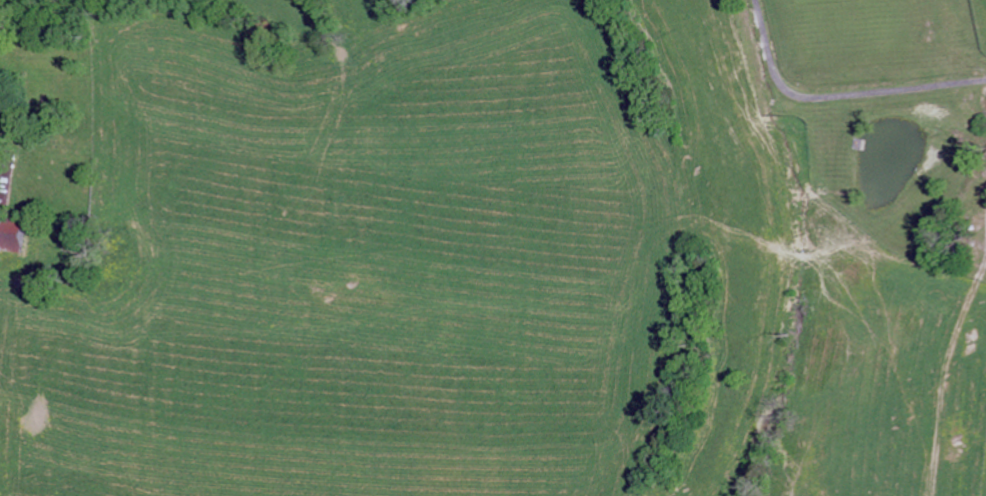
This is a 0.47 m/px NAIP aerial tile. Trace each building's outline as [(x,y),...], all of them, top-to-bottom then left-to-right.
[(0,219),(0,251),(24,252),(25,221),(0,219)]
